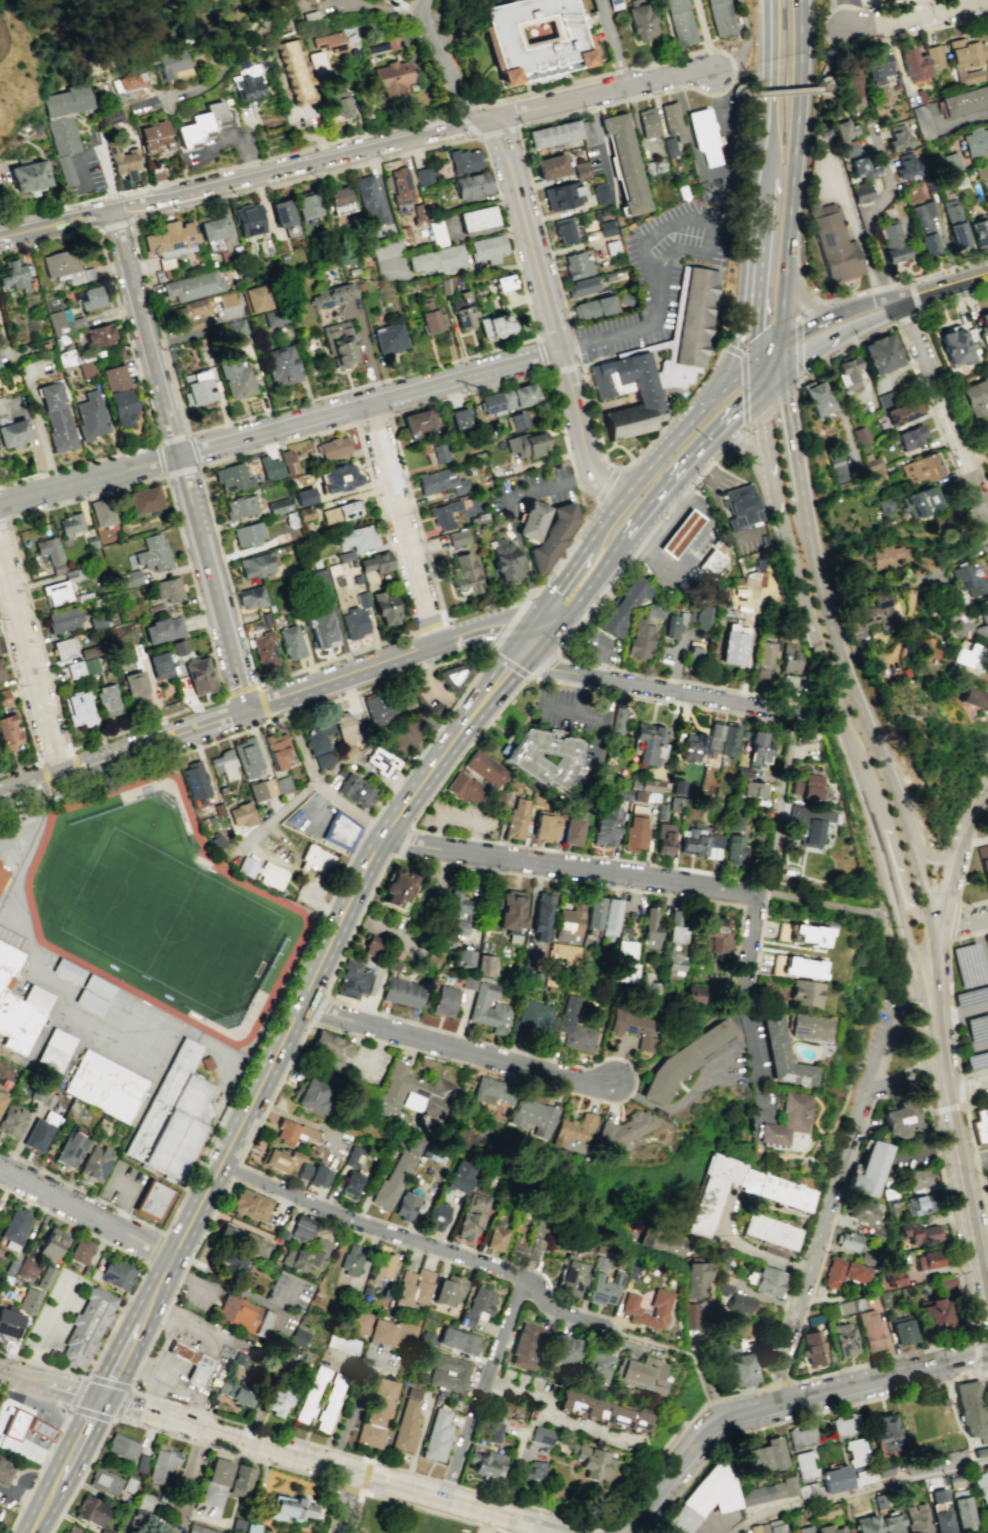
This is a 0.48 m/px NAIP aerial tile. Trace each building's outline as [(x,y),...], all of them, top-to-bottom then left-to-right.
[(485,8),(517,0),(577,0),(580,11),(576,12),(581,33),(586,32),(590,48),(587,48),(591,64),(501,86),(497,69),(494,69),(484,27),(489,25),(485,8)] [(676,46),(696,41),(686,0),(665,0),(676,46)] [(714,37),(706,0),(727,0),(734,32),(714,37)] [(626,8),(630,22),(629,23),(632,33),(633,32),(636,42),(647,39),(646,37),(656,34),(652,21),(655,21),(652,10),(648,12),(645,3),(626,8)] [(315,39),(341,31),(346,49),(330,54),(328,46),(317,49),(315,39)] [(390,49),(387,34),(399,32),(402,47),(390,49)] [(970,37),(987,33),(987,52),(987,58),(979,61),(980,65),(967,68),(967,67),(962,68),(964,74),(981,70),(983,81),(959,87),(954,64),(952,65),(947,41),(964,38),(965,43),(971,42),(970,37)] [(292,104),(278,44),(301,39),(315,99),(292,104)] [(925,49),(938,45),(943,66),(930,69),(925,49)] [(147,65),(159,63),(162,79),(189,74),(185,47),(145,53),(147,65)] [(899,50),(914,47),(916,56),(925,54),(928,69),(905,74),(899,50)] [(308,54),(315,79),(329,75),(323,51),(308,54)] [(869,79),(867,80),(863,58),(887,53),(892,74),(881,77),(882,82),(870,85),(869,79)] [(379,90),(374,68),(407,59),(412,81),(401,84),(403,93),(386,97),(384,89),(379,90)] [(265,94),(238,102),(231,76),(239,74),(238,70),(259,62),(261,73),(259,73),(265,94)] [(148,86),(144,72),(112,80),(116,94),(148,86)] [(847,76),(861,74),(864,91),(850,94),(847,76)] [(49,117),(44,97),(70,91),(69,87),(89,83),(90,87),(94,107),(49,117)] [(940,98),(987,84),(987,106),(947,118),(940,98)] [(330,94),(346,90),(351,112),(335,116),(330,94)] [(205,104),(221,101),(225,117),(227,116),(229,124),(219,127),(214,137),(204,138),(199,148),(178,152),(176,146),(179,145),(175,127),(191,123),(190,115),(206,111),(205,104)] [(660,105),(676,102),(682,130),(667,134),(660,105)] [(921,142),(912,107),(926,104),(935,138),(921,142)] [(707,105),(722,162),(706,166),(701,148),(694,150),(684,111),(707,105)] [(100,114),(120,107),(124,119),(104,126),(100,114)] [(637,111),(653,108),(659,135),(643,138),(637,111)] [(625,113),(651,209),(624,216),(598,120),(625,113)] [(56,155),(48,120),(73,114),(81,149),(56,155)] [(139,128),(145,153),(171,147),(170,140),(168,140),(167,135),(169,134),(166,118),(152,121),(153,125),(139,128)] [(526,131),(576,119),(580,138),(530,149),(526,131)] [(589,119),(594,143),(583,146),(577,122),(589,119)] [(852,125),(855,134),(846,137),(847,139),(838,142),(833,125),(846,121),(848,126),(852,125)] [(889,152),(892,151),(893,152),(911,147),(908,135),(907,136),(904,124),(889,129),(893,141),(886,143),(889,152)] [(971,134),(963,136),(969,159),(987,153),(987,129),(982,131),(981,126),(970,129),(971,134)] [(663,138),(672,136),(677,153),(667,156),(663,138)] [(844,160),(839,146),(853,142),(857,155),(844,160)] [(137,149),(120,153),(118,143),(107,146),(113,175),(122,173),(124,181),(136,179),(133,164),(140,163),(137,149)] [(449,152),(457,150),(458,152),(467,150),(468,152),(479,150),(482,161),(480,161),(482,169),(458,174),(457,172),(454,172),(449,152)] [(941,157),(947,175),(963,170),(958,152),(941,157)] [(913,153),(898,157),(901,169),(895,170),(898,180),(902,179),(902,180),(920,175),(919,174),(920,173),(917,163),(916,164),(913,153)] [(57,157),(64,186),(75,184),(69,154),(57,157)] [(539,181),(534,161),(561,154),(566,174),(539,181)] [(849,161),(864,157),(867,168),(875,166),(878,175),(861,180),(860,176),(852,178),(850,171),(852,170),(849,161)] [(9,167),(42,159),(43,161),(46,160),(48,168),(43,170),(47,184),(15,192),(9,167)] [(572,163),(584,160),(588,175),(576,178),(572,163)] [(416,170),(429,166),(433,182),(419,185),(416,170)] [(390,171),(406,167),(414,199),(395,204),(393,194),(395,194),(390,171)] [(453,179),(487,171),(492,193),(476,197),(477,201),(462,204),(462,201),(458,201),(453,179)] [(353,179),(380,172),(393,223),(384,225),(383,221),(373,224),(370,212),(362,214),(353,179)] [(952,177),(962,173),(966,185),(955,188),(952,177)] [(549,211),(544,189),(577,180),(583,202),(549,211)] [(592,185),(604,182),(609,200),(597,204),(592,185)] [(852,189),(856,205),(874,200),(870,184),(852,189)] [(329,191),(346,186),(351,201),(334,206),(329,191)] [(294,195),(315,189),(322,214),(300,220),(294,195)] [(269,203),(287,198),(294,224),(276,229),(269,203)] [(958,198),(943,203),(956,247),(971,243),(958,198)] [(940,252),(930,217),(936,215),(932,200),(911,207),(925,256),(940,252)] [(229,210),(237,208),(237,206),(249,203),(249,205),(258,203),(261,216),(259,217),(263,231),(240,237),(237,223),(233,224),(229,210)] [(413,205),(421,203),(426,220),(414,224),(413,218),(416,217),(413,205)] [(460,214),(494,205),(499,227),(465,235),(460,214)] [(834,207),(808,216),(827,290),(864,278),(854,244),(844,248),(837,224),(844,222),(840,210),(835,212),(834,207)] [(220,238),(222,249),(208,252),(205,242),(203,242),(198,222),(200,222),(198,217),(213,214),(214,218),(222,216),(227,236),(220,238)] [(569,218),(576,240),(561,244),(559,236),(556,237),(552,223),(569,218)] [(888,264),(909,257),(898,218),(876,225),(888,264)] [(597,222),(610,219),(613,233),(601,237),(597,222)] [(976,248),(987,244),(987,235),(987,223),(984,224),(982,219),(967,224),(976,248)] [(162,231),(160,223),(175,220),(177,227),(181,227),(180,223),(192,221),(197,242),(191,243),(192,246),(179,249),(179,247),(166,250),(153,253),(152,251),(146,253),(142,236),(162,231)] [(428,223),(441,220),(447,243),(434,247),(428,223)] [(471,243),(503,234),(508,254),(499,257),(500,262),(488,266),(486,259),(473,263),(471,254),(474,253),(471,243)] [(435,268),(411,273),(407,256),(431,250),(460,243),(465,264),(436,271),(435,268)] [(42,257),(74,248),(80,270),(93,267),(96,281),(71,288),(68,274),(48,279),(42,257)] [(568,279),(564,264),(566,264),(564,256),(582,251),(585,261),(589,260),(592,272),(568,279)] [(7,286),(0,288),(0,271),(6,269),(4,262),(14,259),(16,267),(23,265),(27,281),(24,282),(26,287),(9,291),(7,286)] [(719,273),(688,268),(672,360),(672,363),(700,367),(703,368),(719,273)] [(219,280),(221,279),(224,289),(177,303),(174,295),(166,298),(162,284),(216,269),(219,280)] [(493,278),(510,274),(513,288),(496,292),(493,278)] [(570,297),(566,283),(592,276),(596,290),(570,297)] [(312,308),(309,297),(317,295),(316,291),(325,289),(326,292),(330,291),(329,288),(351,282),(355,296),(312,308)] [(242,290),(263,284),(270,308),(249,314),(242,290)] [(101,285),(106,305),(83,311),(80,301),(76,302),(74,292),(101,285)] [(217,295),(234,290),(238,303),(220,308),(217,295)] [(459,329),(454,311),(452,311),(449,300),(460,297),(459,292),(467,290),(474,316),(471,317),(473,325),(459,329)] [(616,302),(620,293),(632,297),(629,306),(616,302)] [(574,304),(609,294),(613,312),(578,321),(574,304)] [(187,319),(183,304),(207,298),(211,314),(202,317),(204,327),(179,333),(176,322),(187,319)] [(421,312),(419,303),(430,300),(432,309),(436,309),(441,328),(424,332),(419,313),(421,312)] [(266,327),(289,321),(285,306),(263,312),(266,327)] [(48,314),(63,310),(69,334),(54,338),(48,314)] [(977,314),(987,310),(987,346),(985,347),(979,327),(981,326),(977,314)] [(477,320),(503,313),(505,322),(508,321),(511,330),(482,338),(477,320)] [(224,323),(243,318),(247,332),(228,338),(224,323)] [(329,347),(326,348),(320,327),(347,320),(351,335),(348,335),(354,360),(333,365),(329,347)] [(83,329),(111,322),(116,343),(89,350),(83,329)] [(378,354),(372,330),(400,322),(406,346),(378,354)] [(937,334),(960,327),(970,358),(947,365),(937,334)] [(865,354),(863,355),(867,365),(869,364),(873,375),(901,364),(897,354),(898,352),(894,341),(893,342),(889,334),(882,337),(881,335),(868,341),(868,343),(861,346),(865,354)] [(290,345),(300,380),(275,387),(265,352),(290,345)] [(651,422),(663,419),(655,388),(651,372),(645,352),(589,367),(597,399),(632,390),(634,391),(637,403),(601,412),(608,438),(613,437),(652,427),(651,422)] [(857,357),(836,365),(840,375),(845,374),(849,384),(863,378),(859,368),(861,367),(857,357)] [(659,358),(666,359),(672,360),(672,363),(700,367),(699,373),(693,372),(691,384),(684,383),(683,388),(668,385),(655,388),(651,372),(657,370),(659,358)] [(79,364),(96,361),(100,377),(83,381),(79,364)] [(232,370),(248,366),(256,394),(229,401),(223,379),(221,380),(217,365),(230,362),(232,370)] [(102,371),(124,365),(130,388),(108,393),(102,371)] [(182,377),(207,371),(214,401),(190,407),(182,377)] [(982,379),(987,395),(987,398),(966,407),(959,389),(982,379)] [(801,390),(813,415),(814,414),(816,417),(832,410),(831,407),(833,406),(821,381),(801,390)] [(44,412),(38,388),(59,382),(66,407),(44,412)] [(499,392),(504,409),(539,400),(536,389),(534,390),(532,382),(499,392)] [(130,388),(138,415),(132,417),(134,426),(118,430),(108,393),(130,388)] [(92,437),(93,440),(82,443),(77,425),(80,424),(75,404),(87,401),(85,393),(98,389),(100,397),(109,432),(92,437)] [(876,396),(895,389),(899,400),(880,408),(876,396)] [(498,392),(503,408),(484,415),(479,398),(498,392)] [(885,411),(915,399),(921,414),(890,425),(885,411)] [(55,454),(44,412),(66,407),(76,449),(55,454)] [(448,411),(464,407),(469,425),(452,430),(448,411)] [(400,415),(405,433),(429,428),(429,430),(436,427),(431,408),(425,410),(425,409),(400,415)] [(521,411),(523,418),(526,417),(528,424),(520,426),(521,428),(512,432),(507,415),(521,411)] [(1,449),(0,446),(0,427),(24,420),(30,441),(1,449)] [(476,426),(489,422),(494,435),(480,441),(476,426)] [(895,434),(920,424),(924,436),(921,437),(923,442),(901,450),(895,434)] [(852,430),(864,425),(870,441),(859,446),(852,430)] [(504,439),(510,437),(510,436),(524,432),(525,435),(541,431),(545,445),(544,446),(544,448),(538,450),(539,453),(527,456),(529,462),(519,465),(517,457),(516,457),(514,451),(508,452),(504,439)] [(315,443),(320,461),(349,453),(345,435),(315,443)] [(429,446),(441,443),(446,460),(434,463),(429,446)] [(282,465),(293,462),(291,449),(279,451),(282,465)] [(825,454),(838,450),(847,478),(834,482),(825,454)] [(932,451),(941,473),(922,481),(921,477),(906,483),(899,465),(932,451)] [(257,456),(266,454),(268,460),(271,459),(271,461),(277,459),(282,476),(264,481),(257,456)] [(865,462),(878,457),(882,466),(868,471),(865,462)] [(323,495),(358,484),(351,461),(321,470),(325,484),(320,485),(323,495)] [(212,470),(240,463),(242,468),(243,468),(245,475),(244,475),(245,479),(251,477),(253,486),(238,490),(237,488),(232,490),(230,485),(221,487),(219,482),(216,483),(212,470)] [(416,476),(449,467),(451,474),(453,473),(455,480),(456,485),(451,486),(421,496),(417,483),(418,483),(416,476)] [(865,474),(881,468),(885,478),(869,484),(865,474)] [(455,480),(463,478),(463,480),(466,479),(469,490),(453,495),(451,486),(456,485),(455,480)] [(722,491),(730,517),(726,519),(730,533),(739,530),(738,527),(760,520),(749,483),(722,491)] [(930,484),(939,506),(910,518),(901,497),(930,484)] [(126,493),(156,485),(162,507),(132,515),(126,493)] [(314,503),(312,488),(294,490),(296,505),(314,503)] [(224,502),(252,494),(257,512),(227,522),(225,511),(227,511),(224,502)] [(880,514),(875,501),(888,496),(893,510),(880,514)] [(89,502),(107,497),(115,522),(96,527),(89,502)] [(266,503),(269,515),(291,510),(288,497),(266,503)] [(426,508),(458,499),(461,508),(447,512),(450,520),(439,524),(436,525),(434,524),(432,516),(429,517),(426,508)] [(320,510),(324,524),(361,513),(357,500),(320,510)] [(532,502),(552,509),(575,504),(579,520),(567,537),(571,540),(545,573),(535,574),(528,549),(536,545),(519,535),(532,502)] [(299,521),(312,518),(310,506),(296,509),(299,521)] [(658,547),(671,558),(701,519),(688,509),(658,547)] [(66,515),(79,511),(84,529),(61,536),(56,520),(67,517),(66,515)] [(486,522),(485,511),(466,511),(467,522),(486,522)] [(439,524),(440,531),(454,527),(453,520),(450,520),(439,524)] [(231,528),(259,521),(264,539),(258,541),(259,544),(250,547),(248,544),(236,546),(231,528)] [(353,552),(377,546),(372,524),(335,533),(338,548),(351,545),(353,552)] [(446,533),(465,528),(469,542),(450,547),(446,533)] [(142,537),(159,532),(160,539),(164,538),(171,566),(154,570),(152,564),(143,567),(142,563),(136,564),(133,553),(145,550),(142,537)] [(32,542),(54,536),(61,561),(48,564),(45,553),(36,556),(32,542)] [(84,538),(94,536),(97,547),(87,549),(84,538)] [(490,547),(493,546),(492,540),(502,537),(504,542),(509,541),(511,550),(515,549),(517,560),(515,561),(519,575),(509,578),(510,579),(500,582),(497,571),(494,572),(491,560),(493,560),(490,547)] [(870,570),(868,548),(890,545),(890,548),(900,547),(900,549),(908,548),(909,557),(901,558),(902,559),(892,560),(892,567),(870,570)] [(696,568),(710,580),(728,558),(713,546),(696,568)] [(370,554),(388,550),(393,568),(375,573),(374,569),(370,557),(370,554)] [(237,560),(268,551),(273,570),(261,574),(261,576),(250,579),(250,577),(242,579),(237,560)] [(338,562),(336,554),(350,551),(352,558),(338,562)] [(453,556),(467,551),(473,574),(476,573),(478,581),(475,582),(478,591),(469,594),(468,590),(457,593),(456,589),(454,589),(452,580),(459,578),(453,556)] [(357,560),(370,557),(374,569),(361,572),(357,560)] [(985,577),(987,584),(987,593),(973,599),(967,586),(959,590),(951,570),(972,561),(979,579),(985,577)] [(124,572),(137,568),(141,583),(128,586),(128,585),(122,586),(119,575),(124,573),(124,572)] [(177,575),(179,584),(182,583),(184,590),(181,591),(184,599),(167,604),(165,598),(153,601),(148,583),(177,575)] [(596,628),(635,575),(654,592),(645,602),(642,599),(636,606),(626,608),(624,633),(617,641),(596,628)] [(39,586),(65,580),(68,593),(74,592),(76,600),(69,602),(69,599),(62,601),(62,598),(55,600),(56,603),(45,606),(42,594),(42,595),(39,586)] [(236,591),(261,585),(266,603),(241,609),(236,591)] [(850,634),(864,629),(863,625),(877,620),(880,632),(895,628),(883,589),(869,594),(873,606),(844,615),(850,634)] [(371,594),(376,615),(379,614),(382,624),(395,621),(395,618),(400,617),(395,596),(391,597),(390,592),(384,594),(383,590),(371,594)] [(356,594),(364,591),(368,606),(359,608),(356,594)] [(982,632),(984,641),(987,640),(987,599),(978,602),(984,623),(973,626),(957,620),(954,633),(969,636),(982,632)] [(46,614),(73,606),(75,612),(78,611),(81,620),(77,621),(79,626),(49,635),(45,621),(48,620),(46,614)] [(694,628),(698,606),(711,608),(707,631),(694,628)] [(341,615),(362,609),(369,633),(347,639),(341,615)] [(258,614),(268,612),(270,624),(260,626),(258,614)] [(306,618),(326,612),(335,642),(315,648),(306,618)] [(87,618),(101,613),(106,626),(91,631),(87,618)] [(662,638),(666,614),(679,616),(675,640),(662,638)] [(146,644),(184,634),(179,617),(163,621),(162,617),(149,621),(149,624),(142,626),(146,644)] [(629,655),(647,658),(648,649),(650,649),(654,626),(646,624),(647,620),(636,618),(632,638),(629,637),(626,652),(630,653),(629,655)] [(720,662),(726,624),(748,627),(741,665),(720,662)] [(277,631),(294,625),(304,655),(287,660),(277,631)] [(250,639),(254,651),(252,651),(254,659),(274,653),(270,640),(273,639),(270,630),(260,633),(261,635),(250,639)] [(917,658),(923,636),(934,639),(932,646),(939,648),(936,659),(929,657),(928,661),(917,658)] [(51,642),(70,637),(75,653),(64,656),(64,658),(56,661),(51,642)] [(170,642),(181,639),(186,653),(174,657),(172,652),(170,652),(168,645),(170,644),(170,642)] [(754,677),(759,641),(774,643),(769,679),(754,677)] [(950,660),(957,647),(965,650),(969,642),(985,650),(975,672),(950,660)] [(778,671),(782,644),(797,646),(793,673),(778,671)] [(81,659),(97,654),(94,645),(78,650),(81,659)] [(701,648),(688,645),(684,665),(697,668),(701,648)] [(146,656),(165,651),(172,675),(164,678),(164,676),(153,679),(146,656)] [(64,664),(94,656),(98,671),(69,679),(64,664)] [(183,664),(205,656),(217,689),(207,693),(206,690),(194,695),(183,664)] [(437,671),(459,696),(477,667),(468,658),(437,671)] [(121,676),(141,670),(147,691),(145,692),(147,697),(138,699),(135,692),(126,694),(121,676)] [(795,677),(782,674),(780,688),(793,690),(795,677)] [(96,687),(113,682),(122,712),(103,717),(100,709),(99,709),(97,704),(96,704),(93,693),(97,692),(96,687)] [(967,686),(987,694),(987,708),(987,711),(961,701),(967,686)] [(12,703),(0,705),(0,688),(9,687),(12,703)] [(94,723),(81,726),(80,723),(69,726),(61,698),(64,697),(64,696),(69,695),(68,692),(78,690),(79,692),(85,690),(94,723)] [(362,699),(369,726),(397,719),(390,691),(362,699)] [(614,706),(625,708),(621,734),(609,732),(614,706)] [(332,718),(340,716),(339,713),(345,710),(347,714),(348,713),(357,739),(351,741),(352,742),(342,746),(332,718)] [(2,739),(0,731),(0,714),(13,711),(16,720),(14,720),(17,732),(19,731),(21,740),(14,742),(16,748),(9,750),(7,743),(6,738),(2,739)] [(303,735),(310,755),(312,755),(317,770),(332,763),(328,750),(329,750),(323,735),(333,731),(329,721),(309,728),(310,732),(303,735)] [(408,721),(385,742),(412,755),(424,735),(408,721)] [(636,763),(640,740),(633,738),(636,722),(664,728),(661,747),(656,746),(652,766),(636,763)] [(706,750),(710,723),(722,725),(717,752),(706,750)] [(719,754),(723,725),(737,727),(735,743),(738,743),(735,759),(729,758),(729,755),(719,754)] [(502,758),(556,794),(577,762),(580,747),(577,740),(558,736),(560,730),(547,727),(546,733),(523,727),(502,758)] [(746,751),(750,730),(765,733),(763,743),(770,744),(768,755),(746,751)] [(263,737),(274,732),(275,735),(284,733),(287,742),(289,749),(284,751),(287,759),(281,760),(284,767),(274,771),(263,737)] [(680,759),(684,734),(694,735),(695,733),(706,735),(703,754),(695,753),(693,761),(680,759)] [(231,745),(242,741),(242,739),(251,735),(262,767),(256,770),(257,774),(244,779),(231,745)] [(208,759),(217,756),(219,752),(228,748),(235,765),(232,766),(235,777),(225,781),(221,770),(213,773),(208,759)] [(397,761),(377,748),(365,762),(378,771),(376,774),(385,780),(397,761)] [(473,749),(460,769),(492,791),(505,771),(473,749)] [(185,764),(198,760),(210,794),(191,800),(180,770),(186,768),(185,764)] [(734,775),(736,766),(752,769),(750,778),(734,775)] [(444,789),(461,801),(464,797),(474,804),(485,789),(457,770),(444,789)] [(804,773),(820,776),(817,799),(800,797),(800,794),(790,792),(793,778),(803,779),(804,773)] [(381,792),(355,774),(341,795),(367,813),(381,792)] [(274,780),(286,775),(291,790),(279,794),(274,780)] [(629,787),(631,776),(662,781),(660,792),(629,787)] [(247,784),(260,780),(261,781),(272,777),(277,793),(266,797),(252,801),(247,784)] [(671,792),(673,779),(684,781),(682,793),(671,792)] [(740,795),(742,780),(767,784),(765,798),(740,795)] [(614,799),(616,786),(630,789),(628,801),(614,799)] [(494,804),(498,790),(506,792),(502,806),(494,804)] [(519,840),(502,835),(509,808),(512,808),(515,797),(527,800),(524,811),(527,812),(519,840)] [(670,810),(672,797),(685,799),(683,812),(670,810)] [(235,805),(247,801),(257,822),(243,827),(241,823),(232,826),(227,810),(235,807),(235,805)] [(665,820),(658,819),(660,803),(667,804),(665,820)] [(613,846),(591,842),(596,809),(605,810),(606,805),(619,807),(613,846)] [(797,819),(789,818),(791,805),(810,808),(814,809),(833,813),(831,823),(821,821),(816,847),(799,844),(800,839),(793,837),(797,819)] [(361,829),(335,810),(322,839),(350,853),(361,829)] [(531,836),(536,814),(550,817),(549,821),(556,823),(552,840),(548,839),(548,842),(539,840),(539,837),(531,836)] [(623,846),(625,826),(628,826),(630,815),(646,817),(644,829),(647,830),(645,849),(623,846)] [(728,829),(730,815),(744,817),(742,831),(728,829)] [(560,843),(566,816),(583,820),(578,846),(560,843)] [(671,853),(654,851),(658,823),(674,826),(671,853)] [(679,852),(682,837),(686,838),(687,827),(707,830),(707,833),(705,845),(703,856),(679,852)] [(705,845),(707,833),(722,835),(720,847),(705,845)] [(723,858),(727,835),(743,837),(740,861),(723,858)] [(338,859),(309,844),(299,861),(329,877),(338,859)] [(976,847),(987,844),(987,895),(981,865),(980,865),(976,847)] [(236,872),(251,878),(253,872),(261,875),(258,882),(279,891),(287,871),(263,861),(262,864),(242,856),(236,872)] [(395,866),(392,866),(389,870),(391,874),(387,881),(384,882),(381,890),(383,893),(385,895),(381,903),(403,913),(408,900),(414,903),(418,894),(411,891),(414,885),(411,884),(414,878),(400,871),(399,867),(395,866)] [(449,888),(446,913),(466,916),(467,911),(471,911),(473,901),(459,899),(460,890),(449,888)] [(497,927),(514,930),(515,927),(523,928),(525,916),(520,915),(523,897),(502,894),(497,927)] [(530,929),(536,894),(553,896),(546,942),(534,940),(535,930),(530,929)] [(585,926),(589,897),(603,898),(600,928),(585,926)] [(601,934),(606,898),(620,900),(615,936),(601,934)] [(553,940),(578,944),(583,907),(572,906),(571,911),(558,909),(553,940)] [(641,947),(646,906),(657,908),(655,922),(661,923),(658,949),(641,947)] [(668,925),(670,910),(680,911),(678,926),(685,927),(682,943),(666,940),(668,925)] [(727,955),(702,951),(705,935),(702,934),(704,919),(714,920),(714,917),(726,919),(723,936),(730,937),(727,955)] [(452,931),(464,933),(466,921),(454,919),(452,931)] [(791,925),(826,928),(822,947),(788,941),(791,925)] [(437,944),(440,930),(452,932),(449,946),(437,944)] [(382,940),(368,934),(360,952),(374,958),(382,940)] [(611,979),(617,940),(636,943),(630,982),(611,979)] [(21,1056),(0,1045),(4,1036),(0,1034),(0,942),(22,953),(2,992),(20,1001),(29,984),(52,996),(21,1056)] [(555,957),(564,958),(563,962),(578,964),(580,946),(549,942),(547,963),(554,964),(555,957)] [(453,964),(456,947),(472,951),(469,967),(453,964)] [(667,968),(670,950),(682,953),(681,959),(686,960),(684,971),(667,968)] [(474,974),(477,954),(493,957),(490,977),(474,974)] [(521,970),(523,955),(535,957),(533,972),(521,970)] [(786,956),(822,961),(820,978),(783,973),(786,956)] [(99,1017),(114,988),(58,958),(51,971),(78,986),(70,1001),(99,1017)] [(344,958),(360,962),(358,971),(362,972),(362,971),(371,973),(365,995),(357,993),(356,999),(335,993),(344,958)] [(650,982),(651,973),(645,972),(642,994),(659,996),(660,983),(650,982)] [(463,974),(477,978),(473,990),(460,987),(463,975),(463,974)] [(387,975),(411,981),(411,983),(424,986),(418,1008),(381,999),(387,975)] [(792,979),(823,983),(819,1008),(795,1004),(795,1000),(789,999),(792,979)] [(498,986),(495,999),(486,997),(485,1007),(490,1008),(492,1001),(510,1006),(503,1036),(490,1033),(491,1026),(467,1019),(477,981),(498,986)] [(430,1012),(451,1017),(458,990),(438,985),(430,1012)] [(683,1002),(686,985),(705,987),(702,1005),(683,1002)] [(566,993),(579,996),(573,1024),(597,1030),(591,1053),(561,1046),(564,1032),(557,1030),(566,993)] [(522,999),(552,1006),(549,1017),(556,1019),(553,1031),(541,1027),(537,1040),(509,1033),(512,1019),(517,1020),(522,999)] [(614,1006),(631,1009),(630,1014),(652,1019),(649,1037),(656,1038),(654,1053),(636,1049),(639,1035),(622,1031),(621,1034),(609,1032),(614,1006)] [(772,1080),(811,1086),(815,1067),(790,1063),(778,1007),(758,1011),(772,1080)] [(790,1035),(793,1013),(829,1018),(826,1040),(790,1035)] [(686,1042),(698,1059),(736,1032),(724,1016),(686,1042)] [(51,1027),(78,1041),(61,1073),(35,1059),(51,1027)] [(316,1028),(351,1044),(345,1057),(341,1056),(339,1060),(308,1047),(316,1028)] [(121,1156),(180,1185),(210,1124),(197,1118),(214,1083),(189,1071),(202,1046),(181,1036),(121,1156)] [(641,1096),(663,1105),(673,1083),(677,1078),(700,1061),(698,1059),(686,1042),(662,1058),(651,1071),(641,1096)] [(151,1084),(83,1048),(62,1089),(130,1125),(151,1084)] [(393,1060),(385,1078),(388,1078),(381,1094),(378,1093),(371,1111),(393,1118),(403,1090),(425,1097),(419,1112),(437,1121),(454,1085),(433,1076),(430,1085),(404,1074),(407,1065),(393,1060)] [(478,1075),(517,1085),(513,1105),(498,1102),(498,1100),(493,1098),(492,1104),(472,1098),(478,1075)] [(292,1091),(297,1094),(293,1102),(317,1114),(317,1113),(321,1115),(330,1098),(326,1096),(328,1088),(308,1077),(305,1076),(301,1084),(297,1082),(292,1091)] [(29,1099),(35,1086),(47,1092),(41,1105),(29,1099)] [(758,1141),(761,1122),(782,1125),(785,1111),(782,1111),(785,1091),(811,1095),(809,1105),(811,1105),(809,1118),(807,1118),(804,1132),(789,1130),(787,1146),(758,1141)] [(520,1094),(560,1109),(548,1140),(532,1135),(535,1126),(526,1122),(524,1128),(508,1123),(520,1094)] [(883,1112),(888,1136),(896,1134),(898,1141),(905,1139),(908,1135),(907,1131),(912,1130),(916,1133),(921,1131),(915,1104),(910,1104),(908,1099),(896,1102),(898,1109),(883,1112)] [(15,1141),(0,1133),(0,1118),(6,1107),(26,1118),(15,1141)] [(975,1111),(977,1121),(972,1122),(977,1146),(987,1143),(987,1108),(975,1111)] [(603,1120),(618,1124),(628,1118),(626,1114),(636,1109),(638,1113),(644,1109),(647,1114),(650,1113),(656,1124),(640,1134),(644,1143),(644,1145),(632,1152),(625,1149),(615,1153),(613,1148),(611,1143),(597,1138),(603,1120)] [(561,1118),(569,1121),(570,1118),(576,1120),(576,1123),(579,1124),(583,1111),(597,1115),(593,1131),(589,1130),(583,1153),(553,1144),(561,1118)] [(275,1126),(278,1127),(274,1136),(279,1138),(278,1142),(290,1147),(294,1137),(302,1140),(304,1135),(314,1140),(318,1131),(299,1123),(299,1126),(280,1117),(275,1126)] [(23,1145),(36,1118),(54,1127),(41,1154),(23,1145)] [(68,1131),(86,1140),(71,1170),(53,1161),(68,1131)] [(413,1133),(425,1140),(417,1156),(404,1149),(413,1133)] [(892,1147),(875,1198),(851,1190),(856,1174),(861,1175),(872,1140),(892,1147)] [(338,1189),(354,1197),(363,1176),(354,1171),(358,1163),(354,1161),(360,1148),(351,1145),(343,1164),(348,1167),(338,1189)] [(78,1173),(93,1146),(114,1157),(99,1184),(78,1173)] [(258,1160),(261,1162),(260,1163),(283,1173),(286,1167),(293,1170),(297,1162),(295,1161),(298,1153),(284,1147),(282,1150),(277,1148),(276,1150),(268,1146),(268,1148),(265,1147),(258,1160)] [(427,1158),(441,1163),(443,1163),(447,1152),(441,1149),(442,1147),(440,1146),(437,1146),(435,1149),(431,1148),(427,1158)] [(399,1151),(415,1159),(388,1211),(369,1200),(377,1187),(376,1186),(381,1178),(383,1180),(399,1151)] [(714,1151),(749,1164),(748,1168),(764,1173),(765,1171),(768,1172),(767,1174),(797,1184),(797,1183),(801,1184),(800,1185),(815,1191),(808,1212),(758,1194),(758,1196),(743,1190),(743,1189),(744,1186),(730,1181),(709,1238),(688,1232),(709,1174),(708,1174),(708,1173),(706,1172),(714,1151)] [(297,1176),(302,1163),(303,1163),(304,1162),(305,1163),(307,1158),(318,1162),(317,1164),(332,1171),(325,1188),(316,1184),(316,1186),(308,1184),(309,1181),(297,1176)] [(444,1186),(451,1190),(452,1188),(465,1194),(473,1178),(469,1177),(474,1167),(458,1158),(453,1169),(444,1186)] [(928,1168),(933,1184),(911,1189),(908,1173),(928,1168)] [(131,1209),(148,1177),(173,1190),(156,1222),(131,1209)] [(233,1192),(236,1193),(238,1187),(270,1201),(260,1222),(229,1209),(231,1204),(229,1202),(233,1192)] [(402,1190),(407,1192),(408,1189),(411,1187),(415,1188),(416,1190),(420,1192),(421,1193),(420,1197),(419,1197),(415,1208),(414,1207),(410,1220),(407,1219),(406,1222),(399,1219),(400,1215),(393,1213),(400,1194),(401,1195),(402,1190)] [(471,1192),(466,1206),(485,1212),(489,1198),(471,1192)] [(906,1203),(909,1216),(932,1210),(936,1210),(934,1204),(938,1203),(935,1193),(908,1199),(909,1202),(906,1203)] [(856,1200),(850,1217),(871,1223),(874,1223),(875,1219),(880,1221),(883,1212),(876,1209),(878,1204),(857,1198),(856,1200)] [(434,1202),(442,1204),(442,1202),(447,1203),(446,1205),(449,1206),(445,1223),(441,1222),(439,1229),(438,1229),(437,1232),(430,1229),(431,1226),(424,1223),(428,1207),(432,1208),(434,1202)] [(0,1236),(13,1209),(19,1212),(21,1208),(28,1211),(26,1215),(31,1218),(18,1245),(0,1236)] [(462,1240),(471,1242),(473,1234),(475,1234),(477,1228),(480,1229),(484,1217),(470,1212),(470,1213),(463,1210),(458,1223),(459,1224),(456,1232),(457,1232),(456,1235),(463,1237),(462,1240)] [(751,1211),(801,1229),(793,1251),(743,1233),(751,1211)] [(296,1213),(314,1220),(312,1226),(314,1226),(312,1232),(310,1231),(308,1239),(306,1238),(304,1243),(287,1236),(293,1224),(292,1223),(296,1213)] [(539,1262),(546,1223),(535,1221),(528,1260),(539,1262)] [(900,1224),(903,1238),(911,1236),(913,1245),(941,1240),(937,1225),(919,1228),(917,1221),(900,1224)] [(234,1229),(234,1228),(267,1242),(262,1258),(250,1253),(249,1256),(214,1241),(221,1224),(234,1229)] [(686,1236),(685,1245),(686,1245),(683,1256),(634,1240),(639,1224),(676,1234),(686,1236)] [(501,1252),(507,1230),(491,1225),(484,1247),(501,1252)] [(38,1253),(50,1228),(66,1236),(53,1261),(38,1253)] [(839,1246),(858,1252),(863,1235),(849,1231),(849,1234),(843,1232),(842,1235),(839,1234),(836,1242),(840,1243),(839,1246)] [(295,1248),(309,1253),(316,1236),(330,1243),(320,1270),(306,1264),(302,1272),(288,1266),(295,1248)] [(84,1244),(86,1239),(96,1245),(93,1249),(83,1267),(67,1259),(77,1240),(84,1244)] [(524,1259),(529,1245),(513,1239),(508,1253),(524,1259)] [(348,1243),(357,1246),(357,1251),(363,1253),(356,1276),(353,1275),(352,1276),(342,1273),(344,1269),(339,1267),(343,1253),(345,1253),(348,1243)] [(919,1270),(916,1254),(942,1250),(945,1265),(919,1270)] [(381,1253),(389,1255),(390,1253),(395,1254),(392,1264),(393,1264),(392,1270),(390,1269),(388,1279),(373,1275),(375,1266),(377,1266),(381,1253)] [(566,1253),(575,1255),(574,1261),(584,1264),(582,1272),(585,1273),(578,1297),(568,1294),(569,1291),(558,1287),(559,1286),(555,1285),(559,1274),(562,1274),(564,1269),(561,1268),(566,1253)] [(223,1255),(230,1259),(233,1254),(243,1259),(242,1262),(248,1265),(246,1271),(250,1272),(246,1282),(239,1279),(239,1281),(237,1284),(217,1275),(216,1270),(223,1255)] [(595,1254),(607,1259),(604,1271),(592,1267),(595,1254)] [(823,1284),(840,1290),(845,1276),(866,1283),(872,1268),(832,1255),(823,1284)] [(15,1274),(23,1258),(38,1265),(30,1281),(15,1274)] [(96,1277),(106,1258),(119,1264),(121,1260),(136,1268),(133,1274),(136,1275),(130,1287),(127,1285),(124,1292),(96,1277)] [(891,1288),(904,1285),(903,1282),(905,1282),(900,1261),(885,1265),(891,1288)] [(691,1263),(708,1263),(709,1271),(711,1271),(711,1284),(707,1285),(707,1296),(704,1296),(703,1298),(691,1298),(691,1263)] [(763,1265),(761,1272),(756,1271),(755,1273),(750,1271),(749,1275),(747,1274),(746,1278),(748,1279),(748,1282),(755,1285),(754,1289),(778,1298),(783,1282),(784,1274),(782,1273),(783,1272),(763,1265)] [(36,1286),(46,1266),(56,1270),(46,1291),(36,1286)] [(403,1270),(417,1274),(419,1268),(436,1273),(432,1285),(433,1285),(427,1305),(425,1305),(413,1302),(411,1308),(394,1303),(401,1282),(400,1282),(403,1270)] [(605,1274),(603,1281),(609,1283),(613,1271),(623,1273),(616,1296),(615,1296),(612,1305),(603,1302),(602,1306),(588,1302),(590,1298),(586,1297),(594,1271),(605,1274)] [(448,1274),(469,1280),(465,1293),(462,1292),(458,1303),(453,1302),(453,1305),(450,1304),(449,1307),(435,1302),(435,1300),(433,1299),(440,1279),(446,1281),(448,1274)] [(940,1289),(956,1285),(954,1275),(938,1279),(940,1289)] [(17,1310),(25,1286),(41,1292),(33,1315),(17,1310)] [(79,1370),(89,1352),(91,1353),(97,1341),(94,1339),(102,1325),(104,1326),(111,1313),(108,1312),(116,1298),(92,1286),(91,1288),(87,1286),(82,1296),(86,1298),(77,1315),(73,1313),(68,1323),(72,1324),(62,1344),(64,1345),(57,1357),(62,1360),(61,1363),(70,1367),(71,1366),(79,1370)] [(478,1286),(498,1293),(493,1306),(496,1306),(492,1317),(487,1315),(485,1321),(477,1319),(472,1331),(459,1325),(464,1311),(467,1312),(478,1286)] [(625,1291),(639,1296),(636,1306),(641,1308),(640,1312),(651,1316),(653,1306),(649,1305),(655,1287),(673,1293),(666,1313),(667,1318),(666,1322),(663,1326),(662,1330),(628,1320),(629,1314),(620,1311),(625,1291)] [(735,1292),(758,1299),(754,1310),(752,1309),(751,1314),(744,1312),(744,1313),(729,1309),(735,1292)] [(273,1314),(263,1339),(213,1318),(224,1294),(273,1314)] [(919,1306),(929,1304),(928,1300),(940,1297),(941,1301),(945,1300),(950,1324),(947,1325),(948,1327),(947,1329),(945,1331),(943,1332),(940,1331),(939,1329),(926,1333),(919,1306)] [(838,1303),(840,1314),(853,1311),(851,1301),(838,1303)] [(690,1328),(706,1328),(705,1303),(690,1303),(690,1328)] [(14,1340),(0,1336),(0,1308),(21,1313),(14,1340)] [(343,1329),(348,1308),(371,1314),(365,1335),(343,1329)] [(857,1313),(873,1309),(874,1313),(877,1312),(884,1348),(867,1352),(857,1313)] [(890,1320),(908,1315),(915,1341),(897,1345),(890,1320)] [(367,1339),(374,1318),(397,1326),(399,1321),(416,1327),(408,1351),(393,1345),(392,1347),(367,1339)] [(508,1363),(530,1371),(542,1328),(523,1322),(520,1333),(517,1332),(508,1363)] [(830,1326),(849,1322),(856,1352),(849,1354),(849,1356),(839,1359),(830,1326)] [(288,1341),(294,1327),(308,1333),(302,1347),(288,1341)] [(445,1327),(466,1335),(467,1333),(481,1337),(479,1343),(483,1344),(479,1352),(476,1351),(475,1356),(439,1345),(445,1327)] [(808,1365),(825,1361),(817,1329),(800,1333),(804,1349),(799,1350),(801,1358),(805,1356),(808,1365)] [(325,1345),(329,1331),(359,1340),(355,1354),(325,1345)] [(434,1333),(422,1331),(420,1343),(431,1346),(434,1333)] [(547,1361),(571,1370),(582,1343),(557,1333),(547,1361)] [(740,1340),(728,1343),(731,1355),(743,1352),(740,1340)] [(171,1341),(198,1354),(192,1365),(166,1351),(171,1341)] [(611,1354),(588,1350),(583,1381),(607,1385),(611,1354)] [(231,1362),(236,1351),(249,1357),(243,1368),(231,1362)] [(728,1358),(751,1352),(757,1380),(753,1381),(753,1384),(741,1387),(740,1385),(735,1386),(728,1358)] [(198,1353),(198,1354),(192,1365),(184,1379),(200,1388),(214,1361),(198,1353)] [(473,1363),(464,1393),(429,1383),(438,1353),(473,1363)] [(622,1357),(642,1363),(644,1356),(662,1361),(662,1363),(667,1364),(663,1380),(667,1381),(662,1398),(650,1394),(651,1391),(633,1385),(633,1387),(626,1385),(626,1382),(616,1379),(618,1373),(616,1373),(618,1364),(620,1364),(622,1357)] [(293,1419),(317,1365),(330,1370),(326,1380),(324,1379),(312,1406),(315,1407),(311,1417),(308,1415),(304,1424),(293,1419)] [(315,1428),(318,1419),(316,1418),(320,1410),(322,1411),(327,1399),(325,1398),(332,1382),(330,1382),(335,1372),(347,1377),(337,1400),(339,1401),(332,1416),(333,1416),(326,1433),(315,1428)] [(379,1448),(354,1442),(361,1420),(363,1420),(375,1377),(397,1383),(379,1448)] [(980,1381),(987,1418),(987,1458),(970,1461),(955,1386),(980,1381)] [(225,1395),(232,1382),(255,1394),(248,1408),(225,1395)] [(262,1407),(273,1383),(287,1389),(285,1393),(290,1395),(285,1406),(283,1406),(278,1417),(269,1413),(270,1410),(262,1407)] [(389,1447),(409,1386),(422,1391),(415,1413),(420,1415),(416,1427),(418,1428),(410,1452),(402,1450),(401,1451),(389,1447)] [(563,1388),(606,1401),(600,1422),(556,1408),(563,1388)] [(606,1401),(635,1410),(630,1429),(629,1431),(600,1422),(606,1401)] [(0,1434),(4,1425),(13,1406),(30,1413),(18,1441),(0,1434)] [(438,1407),(422,1458),(443,1463),(451,1439),(449,1438),(450,1433),(451,1434),(453,1425),(449,1424),(452,1412),(438,1407)] [(636,1408),(651,1413),(645,1434),(630,1429),(635,1410),(636,1408)] [(834,1437),(830,1420),(855,1413),(860,1431),(834,1437)] [(874,1417),(892,1413),(899,1446),(880,1450),(874,1417)] [(32,1417),(26,1428),(49,1442),(56,1430),(32,1417)] [(498,1443),(488,1441),(491,1432),(486,1430),(488,1421),(503,1425),(498,1443)] [(791,1447),(787,1430),(811,1424),(816,1442),(791,1447)] [(530,1440),(534,1425),(555,1431),(550,1446),(530,1440)] [(107,1441),(109,1443),(105,1450),(131,1462),(140,1446),(112,1432),(107,1441)] [(785,1465),(779,1435),(763,1438),(765,1445),(742,1450),(748,1479),(763,1476),(762,1470),(785,1465)] [(844,1442),(861,1438),(867,1462),(850,1466),(844,1442)] [(573,1442),(608,1453),(607,1457),(614,1459),(607,1480),(597,1477),(595,1481),(583,1477),(586,1469),(580,1467),(582,1461),(573,1459),(575,1455),(570,1453),(573,1442)] [(146,1480),(168,1487),(179,1454),(157,1446),(146,1480)] [(793,1454),(810,1450),(816,1474),(799,1478),(793,1454)] [(471,1453),(485,1457),(487,1451),(506,1457),(500,1480),(472,1473),(475,1464),(468,1462),(471,1453)] [(198,1500),(211,1452),(231,1457),(218,1506),(198,1500)] [(138,1454),(147,1456),(144,1473),(133,1471),(138,1454)] [(711,1501),(686,1532),(659,1532),(717,1456),(726,1462),(736,1507),(714,1512),(711,1501)] [(1,1487),(0,1487),(0,1458),(13,1464),(1,1487)] [(226,1489),(235,1460),(253,1465),(245,1495),(226,1489)] [(521,1480),(523,1466),(529,1467),(530,1460),(546,1462),(543,1483),(521,1480)] [(893,1474),(890,1460),(874,1464),(877,1478),(893,1474)] [(825,1493),(820,1471),(846,1465),(851,1487),(825,1493)] [(89,1476),(91,1476),(87,1484),(113,1497),(123,1480),(94,1466),(89,1476)] [(855,1485),(876,1480),(874,1468),(852,1472),(855,1485)] [(742,1507),(797,1493),(793,1475),(780,1478),(781,1482),(738,1492),(742,1507)] [(126,1476),(135,1481),(129,1493),(120,1489),(126,1476)] [(820,1495),(818,1482),(797,1485),(799,1498),(820,1495)] [(932,1503),(929,1491),(943,1488),(946,1500),(932,1503)] [(139,1492),(153,1496),(149,1511),(135,1506),(139,1492)] [(875,1509),(872,1495),(883,1492),(887,1506),(875,1509)] [(83,1493),(98,1500),(97,1502),(110,1508),(100,1528),(84,1519),(83,1521),(73,1516),(78,1506),(77,1505),(83,1493)] [(314,1502),(304,1500),(305,1495),(295,1493),(294,1497),(273,1493),(270,1511),(300,1517),(301,1512),(316,1515),(318,1506),(314,1505),(314,1502)] [(980,1495),(987,1494),(987,1524),(985,1525),(980,1495)] [(950,1499),(966,1495),(972,1523),(956,1527),(950,1499)] [(923,1504),(928,1532),(907,1532),(903,1508),(923,1504)] [(952,1532),(948,1532),(934,1532),(930,1513),(947,1509),(952,1532)] [(145,1532),(150,1514),(134,1510),(130,1528),(126,1527),(124,1532),(148,1532),(145,1532)] [(902,1526),(903,1532),(886,1532),(885,1530),(883,1531),(880,1517),(900,1513),(904,1526),(902,1526)] [(230,1526),(233,1515),(245,1518),(242,1530),(230,1526)] [(874,1515),(878,1532),(857,1532),(854,1519),(874,1515)] [(261,1522),(258,1532),(245,1532),(248,1519),(261,1522)] [(780,1519),(768,1521),(770,1532),(783,1532),(780,1519)] [(226,1532),(186,1532),(189,1522),(226,1532)] [(767,1523),(750,1525),(751,1532),(768,1532),(767,1523)] [(841,1523),(843,1532),(818,1532),(817,1527),(841,1523)] [(811,1525),(813,1532),(797,1532),(796,1528),(811,1525)]
